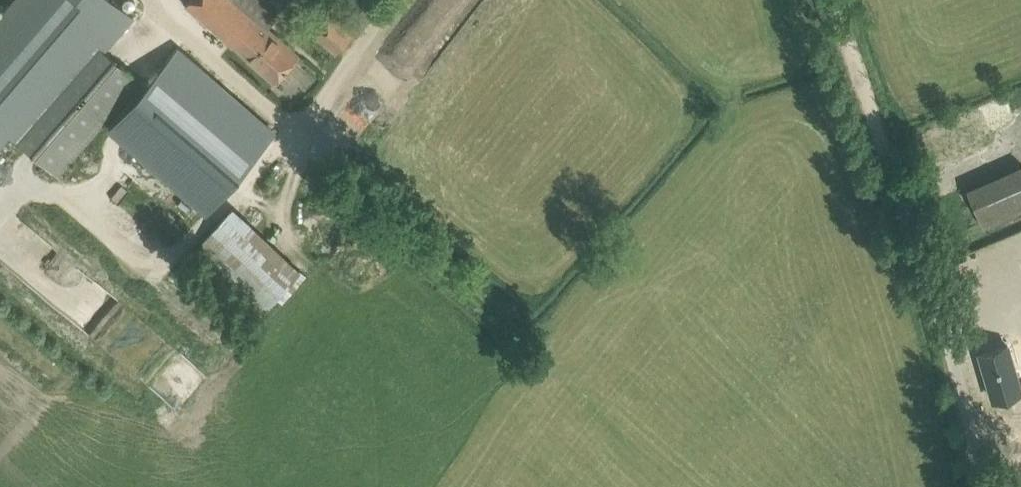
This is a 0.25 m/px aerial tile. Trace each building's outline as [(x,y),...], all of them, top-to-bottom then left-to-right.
[(0,15),(0,143),(10,132),(8,130),(89,36),(104,49),(131,16),(112,0),(12,0),(0,15)] [(297,55),(266,28),(274,19),(254,0),(188,0),(186,3),(274,81),(297,55)] [(10,132),(58,174),(140,78),(104,49),(89,36),(8,130),(10,132)] [(225,185),(258,147),(271,132),(177,50),(132,102),(159,126),(225,185)] [(983,226),(1020,209),(1020,164),(967,188),(983,226)] [(191,253),(259,315),(301,269),(233,206),(191,253)] [(980,353),(992,400),(1020,392),(1020,342),(980,353)]
